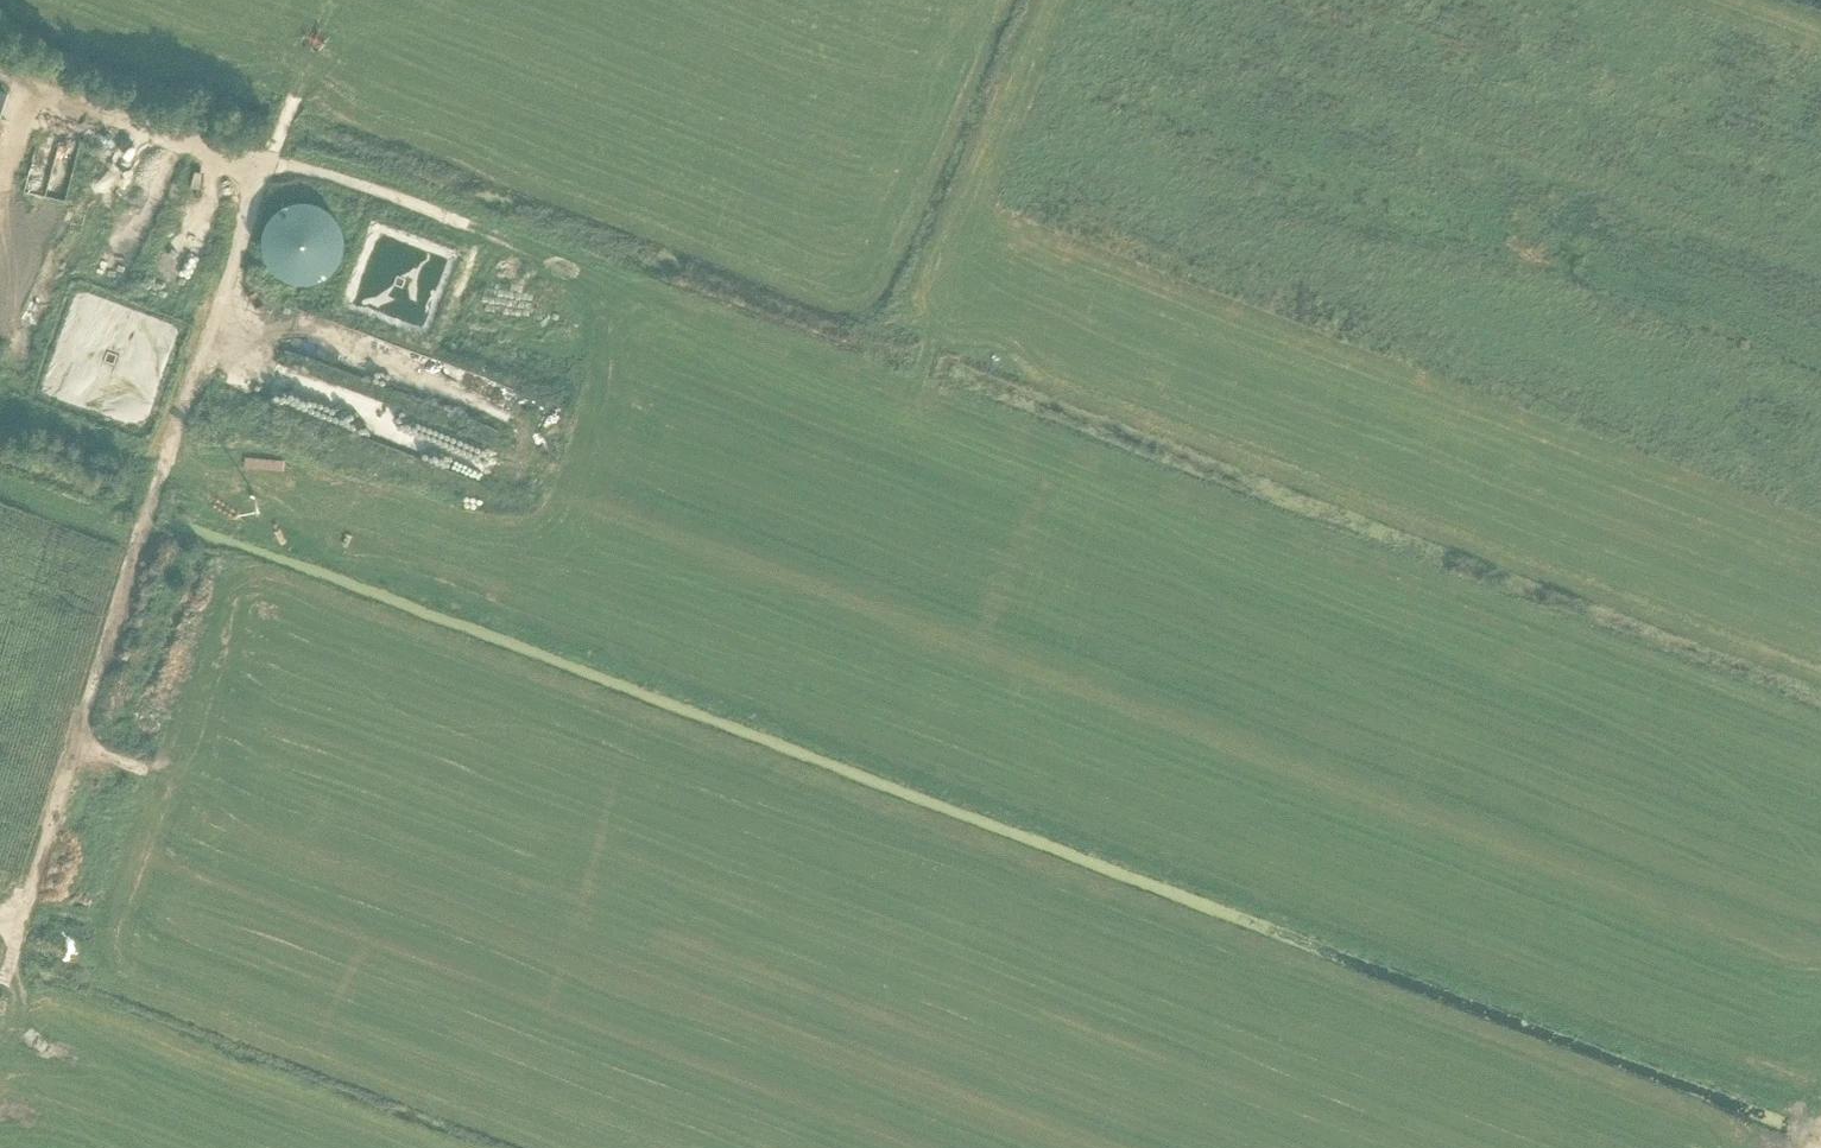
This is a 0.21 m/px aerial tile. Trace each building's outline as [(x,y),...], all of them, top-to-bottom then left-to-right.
[(0,91),(0,228),(101,264),(148,135),(9,85),(6,93),(0,91)] [(135,225),(147,233),(163,211),(152,203),(135,225)] [(278,282),(323,272),(320,256),(333,254),(329,234),(270,247),(278,282)] [(270,411),(382,443),(396,396),(283,364),(270,411)] [(520,411),(528,411),(527,393),(502,394),(503,427),(521,426),(520,411)] [(472,471),(480,436),(443,427),(434,463),(472,471)]
